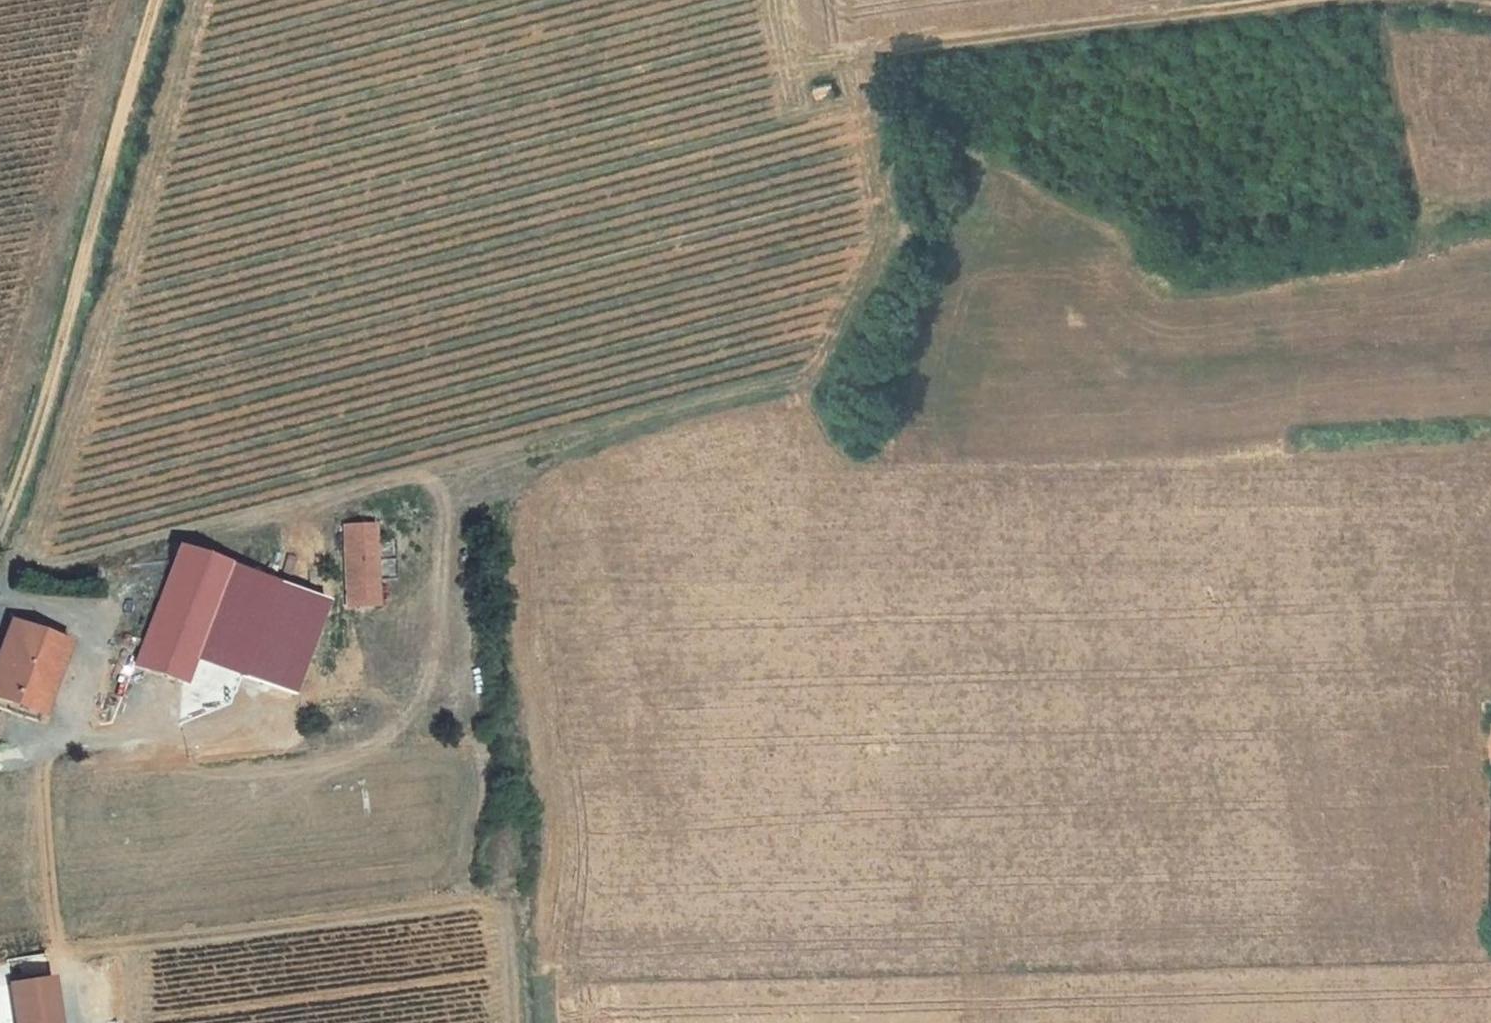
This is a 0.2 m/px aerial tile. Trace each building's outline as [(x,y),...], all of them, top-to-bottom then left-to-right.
[(834,98),(830,83),(817,87),(814,89),(814,93),(816,97),(817,99),(820,100),(825,101),(834,98)] [(373,525),(344,527),(349,606),(376,604),(373,525)] [(224,563),(176,546),(134,665),(183,682),(224,563)] [(9,623),(0,649),(0,709),(35,722),(38,714),(64,644),(9,623)] [(49,980),(10,986),(15,1022),(55,1022),(49,980)]
